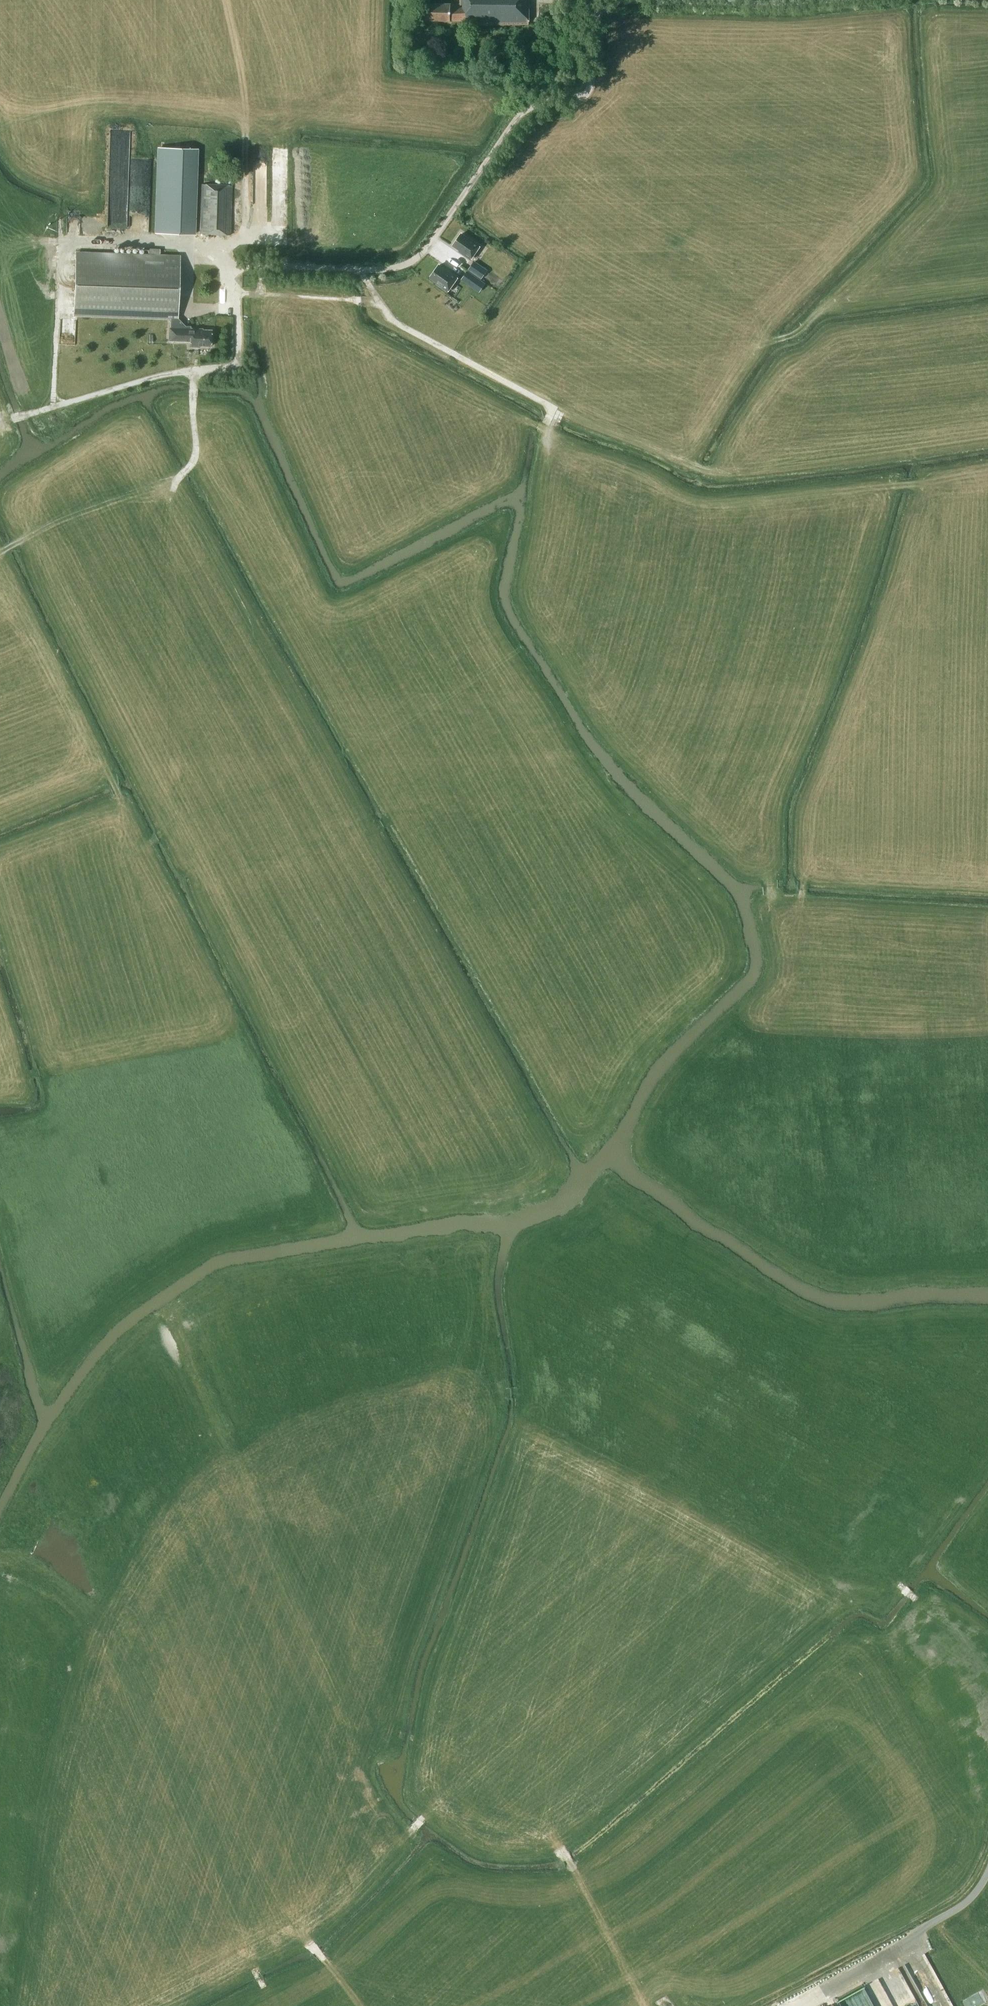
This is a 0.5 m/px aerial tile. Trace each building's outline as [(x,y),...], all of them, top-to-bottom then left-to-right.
[(460,3),(424,3),(423,20),(465,21),(465,24),(528,25),(528,0),(460,0),(460,3)] [(157,148),(155,233),(195,234),(198,149),(157,148)] [(232,185),(201,184),(199,233),(230,234),(232,185)] [(471,259),(480,245),(469,237),(468,239),(461,234),(453,245),(460,250),(459,251),(471,259)] [(179,257),(76,253),(74,313),(170,317),(170,327),(169,327),(168,340),(190,341),(190,346),(199,347),(199,346),(210,346),(210,342),(212,341),(213,335),(211,334),(211,330),(198,329),(198,328),(187,328),(177,317),(179,257)] [(473,262),(468,269),(481,278),(485,273),(481,270),(482,268),(473,262)] [(447,292),(458,277),(446,269),(446,270),(439,265),(430,278),(437,282),(436,284),(447,292)] [(467,271),(462,278),(475,287),(480,280),(467,271)] [(913,1987),(893,1996),(898,2005),(922,2005),(913,1987)] [(986,2002),(981,1991),(964,2000),(967,2005),(978,2005),(986,2002)]
